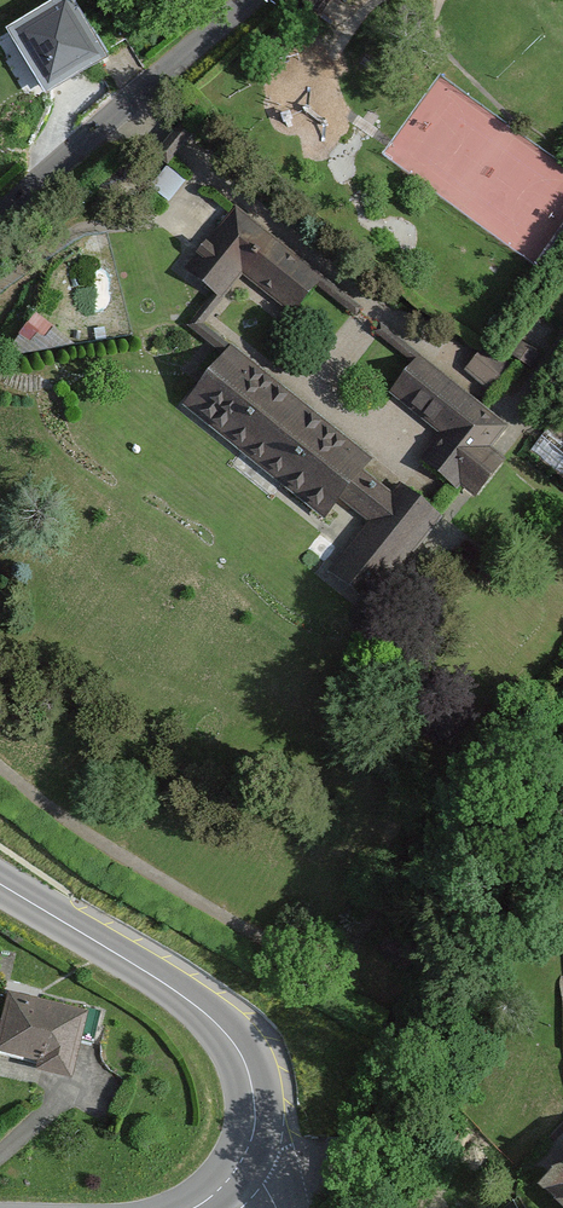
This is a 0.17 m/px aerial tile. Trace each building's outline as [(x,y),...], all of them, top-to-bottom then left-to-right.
[(4,35),(45,98),(106,58),(68,0),(58,0),(4,35)] [(240,211),(188,273),(222,301),(244,274),(295,316),(324,280),(240,211)] [(21,351),(53,344),(47,317),(16,324),(21,351)] [(374,456),(228,343),(181,404),(327,518),(340,502),(364,521),(325,571),(386,618),(458,525),(404,483),(396,493),(365,468),(374,456)] [(509,406),(431,346),(392,396),(446,438),(425,466),(459,493),(465,485),(480,497),(508,460),(493,448),(512,424),(501,416),(509,406)] [(475,356),(470,372),(495,380),(500,364),(475,356)] [(7,993),(0,1027),(0,1053),(75,1069),(88,1009),(7,993)] [(541,1183),(562,1204),(562,1159),(541,1183)]
